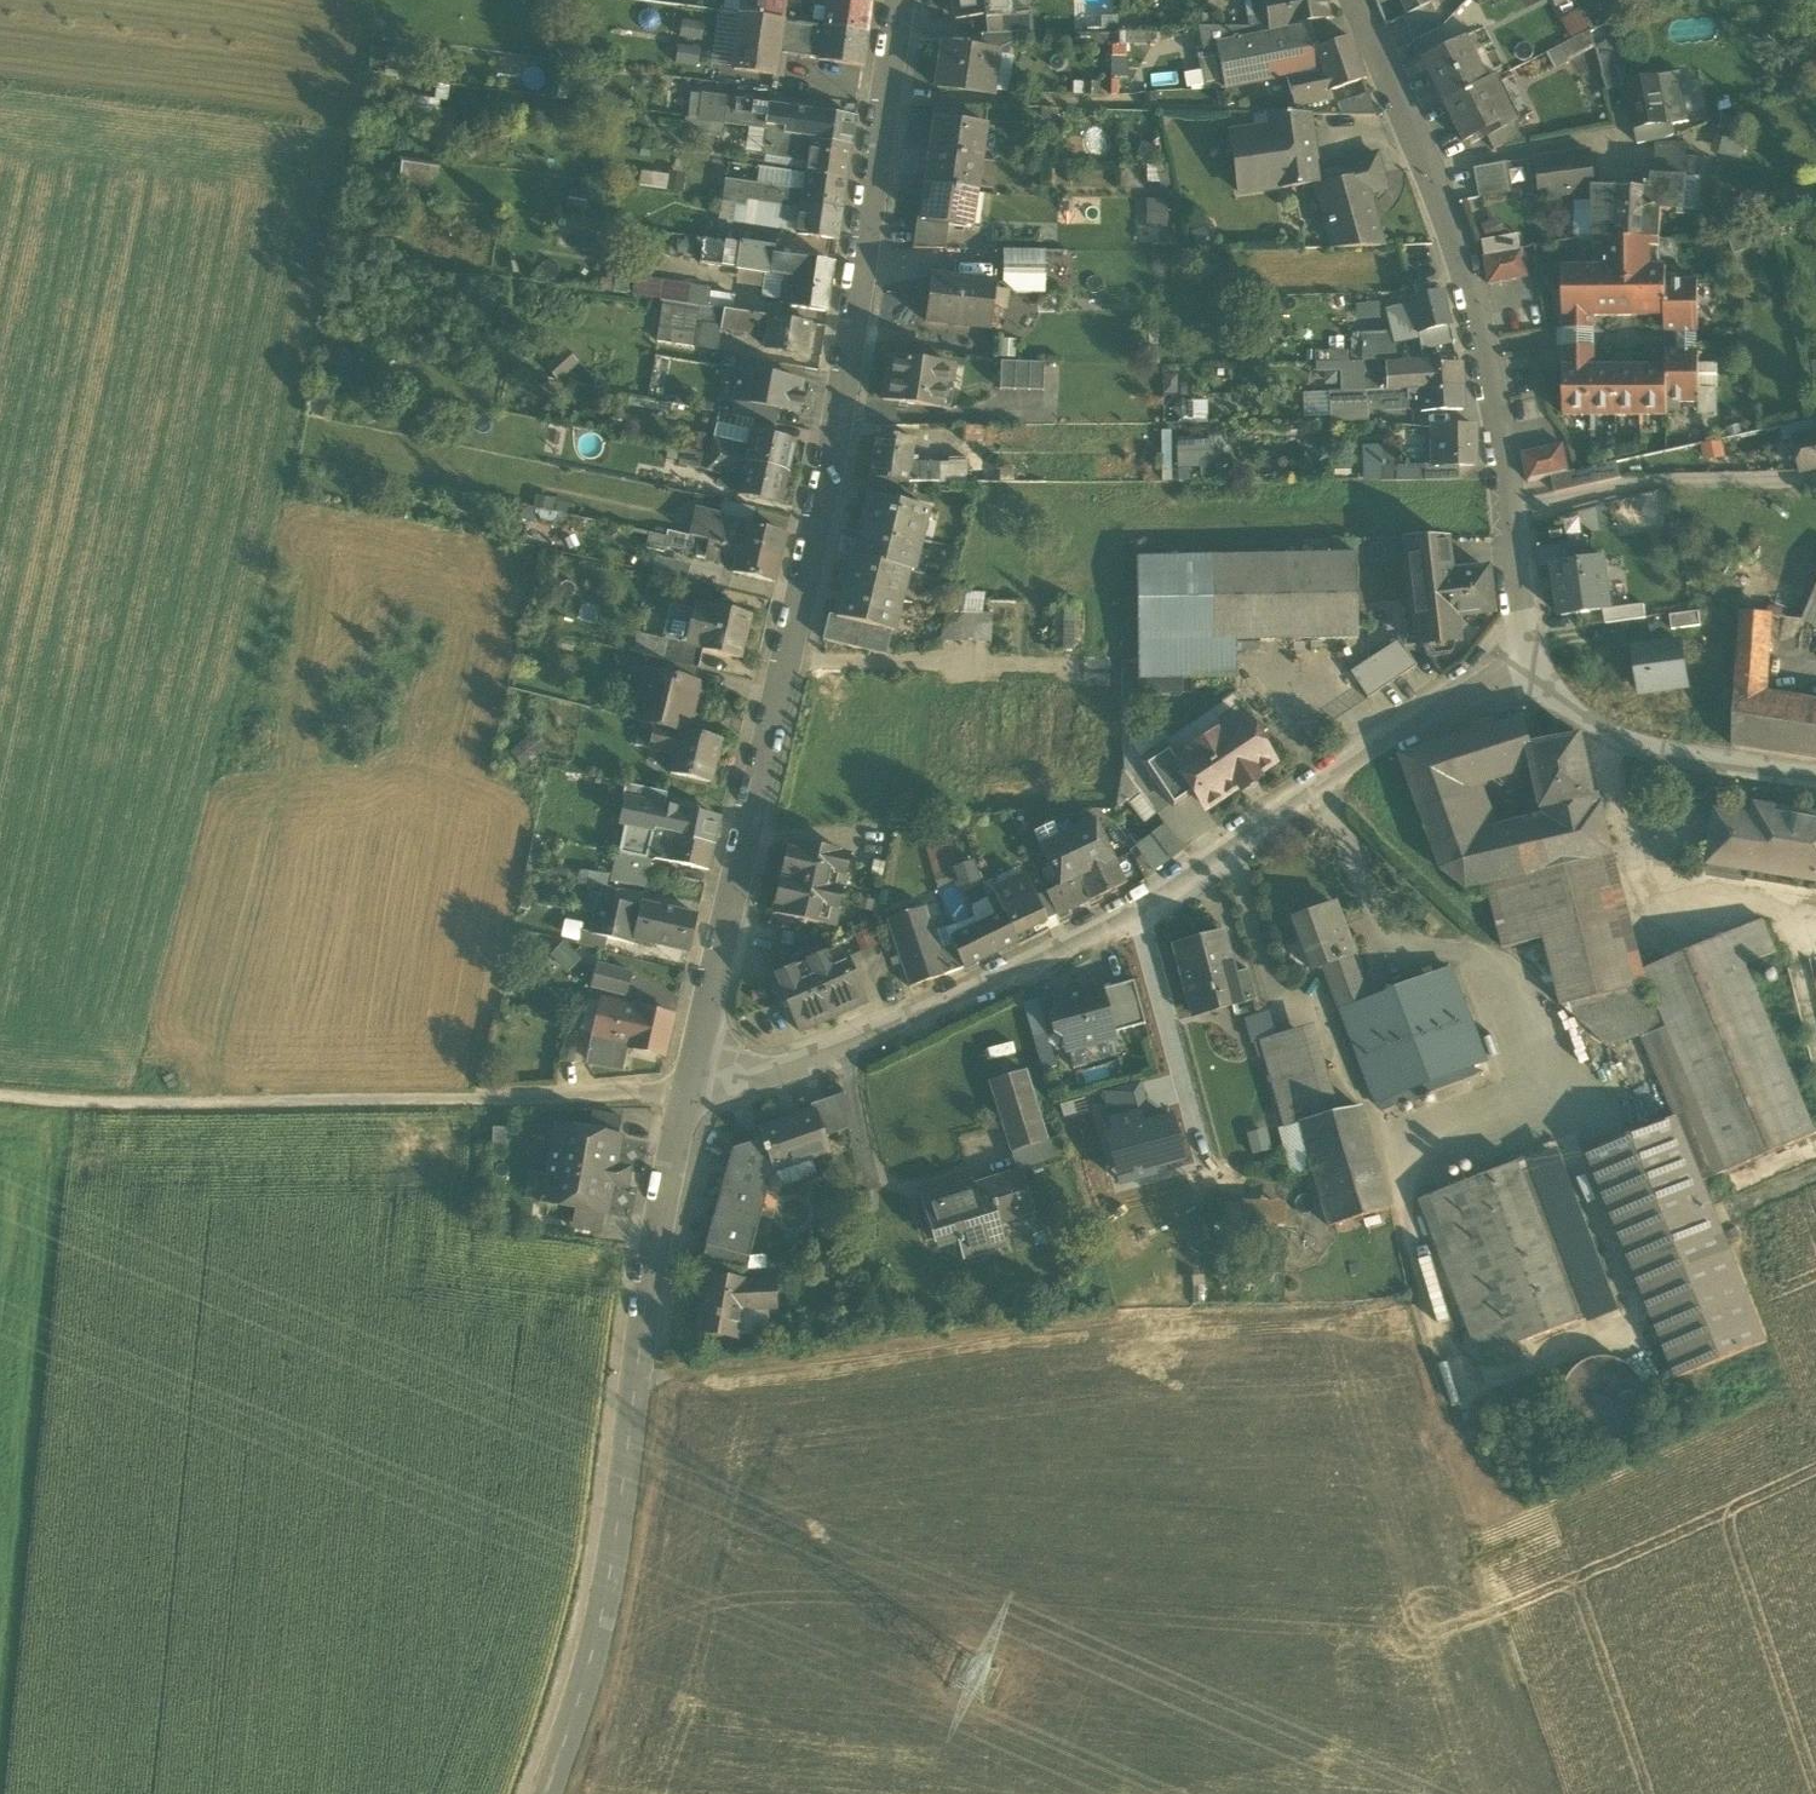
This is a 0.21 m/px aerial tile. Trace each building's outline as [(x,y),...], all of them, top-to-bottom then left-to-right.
[(722,13),(741,16),(743,0),(724,0),(722,13)] [(741,16),(780,21),(783,0),(743,0),(741,16)] [(858,0),(827,0),(823,28),(867,34),(872,2),(858,0)] [(955,19),(985,16),(985,18),(987,18),(1010,16),(1010,14),(1009,0),(953,0),(955,19)] [(1027,12),(1026,0),(1009,0),(1010,14),(1027,12)] [(1269,28),(1264,0),(1244,0),(1248,29),(1254,29),(1269,28)] [(1269,28),(1269,29),(1329,18),(1325,0),(1264,0),(1269,28)] [(1406,14),(1407,16),(1428,6),(1425,0),(1399,0),(1406,14)] [(1402,16),(1414,40),(1438,29),(1428,6),(1407,16),(1406,14),(1402,16)] [(1559,21),(1570,40),(1588,30),(1591,28),(1579,8),(1559,21)] [(741,16),(722,13),(717,12),(710,64),(733,67),(741,16)] [(1011,32),(1011,33),(1031,33),(1029,12),(1027,12),(1010,14),(1010,16),(987,18),(988,33),(1011,32)] [(780,77),(784,55),(777,54),(781,21),(780,21),(741,16),(733,67),(733,70),(780,77)] [(704,23),(681,20),(679,39),(702,42),(704,23)] [(823,28),(781,21),(777,54),(784,55),(818,60),(823,28)] [(1223,88),(1285,76),(1319,70),(1315,50),(1310,27),(1255,38),(1215,45),(1215,46),(1223,88)] [(867,34),(823,28),(818,60),(863,66),(867,34)] [(1199,33),(1202,49),(1215,46),(1215,45),(1255,38),(1254,29),(1199,33)] [(1553,68),(1594,46),(1593,45),(1588,30),(1570,40),(1545,53),(1553,68)] [(1118,32),(1118,45),(1146,45),(1146,32),(1118,32)] [(1421,59),(1443,103),(1483,83),(1469,56),(1481,50),(1472,33),(1461,39),(1421,59)] [(1001,55),(1008,56),(1011,34),(977,35),(975,50),(996,53),(996,54),(1001,55)] [(1350,38),(1315,50),(1319,70),(1329,92),(1365,80),(1350,38)] [(1607,40),(1593,45),(1594,46),(1598,62),(1613,57),(1607,40)] [(943,45),(943,50),(974,55),(975,50),(943,45)] [(700,49),(677,46),(675,64),(697,67),(700,49)] [(1203,90),(1223,88),(1215,46),(1202,49),(1203,54),(1197,55),(1203,90)] [(414,54),(388,50),(385,76),(411,80),(414,54)] [(937,88),(959,91),(960,86),(990,91),(996,54),(996,53),(975,50),(974,55),(943,50),(937,88)] [(996,92),(1001,55),(996,54),(990,91),(960,86),(959,91),(995,97),(996,92)] [(1013,57),(1008,56),(1001,55),(996,92),(1009,92),(1013,57)] [(1613,57),(1598,62),(1607,90),(1622,85),(1613,57)] [(1128,58),(1111,58),(1110,78),(1127,78),(1128,58)] [(567,101),(571,69),(550,66),(545,98),(567,101)] [(1329,92),(1319,70),(1285,76),(1294,107),(1332,101),(1329,92)] [(1656,77),(1656,78),(1656,79),(1658,79),(1664,115),(1670,114),(1672,125),(1673,125),(1688,122),(1684,97),(1681,82),(1680,73),(1656,77)] [(1675,135),(1673,125),(1672,125),(1670,114),(1664,115),(1658,79),(1656,79),(1656,78),(1626,83),(1637,144),(1663,140),(1675,135)] [(1702,78),(1681,82),(1684,97),(1705,93),(1702,78)] [(1490,79),(1483,83),(1443,103),(1462,142),(1474,136),(1480,133),(1483,138),(1486,137),(1512,123),(1490,79)] [(688,117),(699,119),(702,95),(691,94),(688,117)] [(1342,115),(1375,115),(1368,94),(1338,105),(1342,115)] [(724,123),(725,123),(728,99),(702,95),(699,119),(724,123)] [(440,100),(412,96),(409,117),(437,121),(440,100)] [(784,134),(811,137),(814,113),(769,106),(770,105),(728,99),(725,123),(725,124),(749,127),(753,128),(753,125),(766,127),(784,129),(784,134)] [(936,118),(962,122),(964,106),(932,105),(931,120),(935,120),(936,118)] [(913,112),(906,142),(916,144),(923,115),(913,112)] [(855,118),(814,113),(811,137),(827,140),(827,142),(851,146),(855,118)] [(1230,133),(1238,193),(1278,187),(1278,189),(1315,184),(1317,183),(1316,177),(1315,170),(1307,115),(1267,113),(1269,128),(1230,133)] [(722,139),(724,123),(699,119),(684,118),(682,134),(722,139)] [(935,120),(930,153),(979,160),(984,125),(962,122),(936,118),(935,120)] [(1486,137),(1493,150),(1519,137),(1512,123),(1486,137)] [(753,128),(749,127),(745,151),(762,153),(766,127),(753,125),(753,128)] [(765,154),(807,159),(811,137),(784,134),(784,129),(766,127),(762,153),(765,154)] [(1748,135),(1718,128),(1712,152),(1742,159),(1748,135)] [(827,140),(811,137),(807,159),(806,169),(805,174),(846,179),(851,146),(827,142),(827,140)] [(1134,157),(1151,165),(1159,149),(1142,141),(1134,157)] [(1573,195),(1594,192),(1594,187),(1589,151),(1534,158),(1540,199),(1546,198),(1550,202),(1559,201),(1563,196),(1573,195)] [(974,193),(979,160),(930,153),(925,186),(974,193)] [(807,159),(765,154),(764,164),(806,169),(807,159)] [(1347,163),(1351,180),(1381,173),(1376,154),(1346,162),(1347,163)] [(397,158),(392,190),(428,195),(430,176),(438,177),(440,164),(397,158)] [(1679,179),(1686,180),(1686,177),(1687,160),(1671,159),(1656,158),(1656,160),(1655,176),(1680,178),(1679,179)] [(1318,191),(1335,249),(1380,247),(1380,244),(1379,244),(1366,194),(1385,189),(1381,173),(1351,180),(1347,163),(1327,167),(1329,174),(1316,177),(1317,183),(1315,184),(1316,191),(1318,191)] [(1473,169),(1478,198),(1511,192),(1506,163),(1473,169)] [(1165,165),(1151,165),(1146,165),(1146,183),(1165,183),(1165,165)] [(1327,167),(1315,170),(1316,177),(1329,174),(1327,167)] [(802,195),(805,175),(759,168),(757,185),(784,188),(784,191),(802,195)] [(668,175),(666,191),(683,193),(685,174),(669,171),(668,175)] [(666,191),(668,175),(640,172),(638,187),(666,191)] [(805,175),(802,195),(800,209),(816,211),(816,209),(841,214),(846,179),(805,174),(805,175)] [(1651,189),(1632,188),(1630,238),(1659,239),(1659,236),(1661,210),(1678,211),(1679,179),(1680,178),(1655,176),(1651,176),(1651,189)] [(1702,177),(1686,177),(1686,180),(1679,179),(1678,211),(1702,211),(1702,177)] [(787,207),(800,209),(802,195),(784,191),(784,188),(757,185),(725,180),(722,202),(736,205),(745,206),(746,201),(787,207)] [(969,228),(974,193),(925,186),(921,219),(921,220),(947,224),(969,228)] [(1594,237),(1630,238),(1632,188),(1594,187),(1594,192),(1594,237)] [(588,193),(569,190),(566,208),(586,211),(588,193)] [(1594,192),(1573,195),(1573,240),(1594,237),(1594,192)] [(1166,198),(1145,198),(1145,227),(1165,227),(1166,198)] [(776,229),(796,234),(798,222),(785,220),(787,207),(746,201),(745,206),(736,205),(732,222),(776,229)] [(732,223),(732,222),(736,205),(722,202),(719,220),(732,223)] [(800,209),(787,207),(785,220),(798,222),(796,234),(837,240),(841,215),(841,214),(816,209),(816,211),(800,209)] [(917,217),(914,234),(912,249),(944,249),(945,238),(947,224),(921,220),(921,219),(917,217)] [(1479,225),(1486,239),(1505,232),(1498,217),(1479,225)] [(1208,224),(1190,232),(1197,249),(1216,241),(1208,224)] [(639,229),(614,225),(612,240),(637,244),(639,229)] [(755,233),(753,245),(773,248),(776,236),(755,233)] [(1480,240),(1483,256),(1519,250),(1516,234),(1486,239),(1480,240)] [(1659,238),(1659,239),(1630,238),(1594,237),(1594,267),(1563,267),(1564,330),(1594,330),(1594,316),(1665,316),(1665,325),(1673,324),(1673,332),(1678,332),(1696,331),(1698,331),(1698,281),(1666,281),(1666,267),(1659,267),(1659,238)] [(699,264),(736,269),(740,243),(715,239),(703,238),(699,264)] [(1676,238),(1659,238),(1659,267),(1666,267),(1677,267),(1676,238)] [(769,274),(773,248),(753,245),(740,243),(736,269),(738,269),(764,273),(769,274)] [(789,307),(827,312),(833,264),(773,256),(774,248),(773,248),(769,274),(784,276),(780,301),(780,302),(790,304),(789,307)] [(1483,256),(1488,284),(1529,277),(1524,249),(1519,250),(1483,256)] [(1016,294),(1044,294),(1044,251),(1002,250),(1002,281),(1016,294)] [(628,296),(630,271),(608,268),(606,279),(601,278),(599,291),(628,296)] [(764,273),(738,269),(735,285),(762,289),(764,273)] [(769,274),(764,273),(762,289),(760,298),(780,301),(784,276),(769,274)] [(925,321),(990,329),(991,317),(998,318),(999,310),(992,309),(994,289),(995,285),(930,277),(925,321)] [(659,301),(662,281),(634,278),(631,296),(659,301)] [(663,301),(687,305),(689,285),(662,281),(659,301),(663,301)] [(705,308),(708,291),(708,287),(689,285),(687,305),(705,308)] [(992,309),(999,310),(1007,311),(1009,291),(994,289),(992,309)] [(708,291),(705,308),(723,311),(726,293),(708,291)] [(1418,338),(1421,350),(1453,342),(1441,291),(1409,299),(1410,305),(1418,338)] [(722,320),(723,311),(705,308),(687,305),(663,301),(659,326),(696,331),(698,319),(716,321),(716,319),(722,320)] [(1418,338),(1410,305),(1388,311),(1396,343),(1418,338)] [(764,347),(807,354),(811,324),(723,311),(722,320),(716,319),(716,321),(715,325),(721,326),(720,328),(766,335),(764,347)] [(1382,311),(1357,311),(1358,329),(1382,328),(1382,311)] [(717,351),(720,328),(721,326),(715,325),(716,321),(698,319),(696,331),(694,347),(717,351)] [(656,342),(694,347),(696,331),(659,326),(656,342)] [(1594,330),(1564,330),(1563,348),(1579,348),(1579,366),(1594,366),(1594,330)] [(1160,365),(1158,331),(1147,332),(1149,366),(1160,365)] [(1696,331),(1678,332),(1678,351),(1696,351),(1696,331)] [(1360,345),(1392,344),(1388,332),(1360,333),(1360,345)] [(1000,360),(1015,362),(1015,340),(1000,340),(1000,360)] [(1360,345),(1361,362),(1363,362),(1377,361),(1394,361),(1394,344),(1392,344),(1360,345)] [(579,363),(565,347),(545,365),(559,381),(579,363)] [(1564,366),(1579,366),(1579,348),(1563,348),(1564,366)] [(1315,352),(1315,363),(1349,362),(1348,351),(1315,352)] [(1678,351),(1674,351),(1674,358),(1665,358),(1665,367),(1634,367),(1594,367),(1594,366),(1579,366),(1564,366),(1564,416),(1667,416),(1667,402),(1699,402),(1699,387),(1699,364),(1699,351),(1696,351),(1678,351)] [(882,400),(942,409),(945,391),(950,386),(953,368),(888,358),(882,400)] [(1363,362),(1364,391),(1365,391),(1378,391),(1378,368),(1377,361),(1363,362)] [(999,390),(1043,391),(1044,363),(1015,362),(1000,362),(999,390)] [(1363,362),(1361,362),(1349,362),(1315,363),(1315,373),(1340,372),(1340,392),(1342,392),(1364,391),(1363,362)] [(1407,390),(1407,394),(1439,392),(1439,387),(1460,387),(1459,363),(1378,368),(1378,391),(1407,390)] [(1717,364),(1699,364),(1699,387),(1717,387),(1717,364)] [(777,409),(795,413),(801,383),(739,371),(733,401),(777,409)] [(1177,375),(1161,375),(1161,396),(1177,396),(1177,375)] [(1462,410),(1460,387),(1439,387),(1439,392),(1407,394),(1407,399),(1407,401),(1411,400),(1412,410),(1412,411),(1420,411),(1420,412),(1462,410)] [(1699,387),(1699,402),(1699,414),(1717,414),(1717,387),(1699,387)] [(1382,401),(1407,399),(1407,394),(1407,390),(1378,391),(1365,391),(1365,401),(1382,401)] [(1365,401),(1365,391),(1364,391),(1342,392),(1342,415),(1366,415),(1365,401)] [(1304,418),(1330,416),(1328,392),(1302,392),(1304,418)] [(1342,415),(1342,392),(1340,392),(1328,392),(1330,416),(1330,422),(1366,422),(1366,415),(1342,415)] [(658,410),(670,412),(672,404),(647,399),(629,395),(626,406),(658,412),(658,410)] [(1407,399),(1382,401),(1382,411),(1412,410),(1411,400),(1407,401),(1407,399)] [(753,419),(775,423),(777,409),(733,401),(731,415),(736,416),(753,419)] [(1207,401),(1192,402),(1192,423),(1207,423),(1207,401)] [(717,423),(714,436),(713,440),(747,447),(750,432),(753,419),(736,416),(734,427),(717,423)] [(1795,438),(1815,434),(1815,420),(1815,419),(1780,427),(1783,441),(1795,438)] [(985,424),(964,424),(964,444),(985,444),(985,424)] [(1458,466),(1476,466),(1475,427),(1432,427),(1431,464),(1431,466),(1458,466)] [(1161,482),(1171,482),(1171,430),(1161,430),(1161,482)] [(689,431),(684,450),(710,455),(713,440),(714,436),(689,431)] [(713,440),(710,455),(788,473),(795,442),(750,432),(747,447),(713,440)] [(1803,471),(1815,468),(1815,434),(1795,438),(1803,471)] [(907,483),(926,483),(927,466),(911,466),(914,440),(875,435),(869,478),(898,482),(907,483)] [(1213,437),(1175,439),(1177,469),(1215,466),(1213,437)] [(1722,439),(1701,443),(1706,462),(1726,457),(1722,439)] [(1380,480),(1396,480),(1395,465),(1395,444),(1379,445),(1380,466),(1380,480)] [(1380,466),(1379,445),(1361,446),(1363,481),(1380,480),(1380,466)] [(1522,454),(1528,482),(1569,473),(1563,445),(1522,454)] [(678,464),(706,471),(710,455),(684,450),(681,450),(678,464)] [(706,471),(721,474),(740,478),(737,490),(736,494),(781,504),(788,473),(710,455),(706,471)] [(948,483),(965,483),(965,472),(965,459),(948,460),(949,465),(948,483)] [(1424,480),(1424,464),(1395,465),(1396,480),(1424,480)] [(1424,464),(1424,480),(1458,480),(1458,466),(1431,466),(1431,464),(1424,464)] [(926,483),(948,483),(949,465),(927,466),(926,483)] [(979,483),(983,483),(983,471),(965,472),(965,483),(979,483)] [(718,485),(737,490),(740,478),(721,474),(718,485)] [(870,495),(894,501),(898,482),(869,478),(865,496),(869,497),(870,495)] [(556,499),(535,495),(532,508),(553,513),(556,499)] [(869,497),(862,527),(912,539),(919,507),(894,501),(870,495),(869,497)] [(719,519),(751,527),(755,509),(722,502),(719,516),(719,519)] [(927,509),(919,507),(912,539),(920,541),(927,509)] [(691,537),(701,539),(779,558),(784,534),(751,527),(719,519),(719,516),(697,511),(691,537)] [(905,569),(912,539),(862,527),(855,558),(900,568),(905,569)] [(1550,529),(1551,538),(1563,536),(1562,527),(1550,529)] [(665,545),(698,553),(701,539),(691,537),(667,531),(666,537),(648,533),(646,549),(663,552),(665,545)] [(1458,641),(1455,617),(1450,573),(1446,538),(1404,539),(1416,646),(1458,641)] [(773,582),(779,558),(701,539),(698,553),(697,557),(734,566),(733,572),(773,582)] [(1356,554),(1210,556),(1211,641),(1236,641),(1259,640),(1357,639),(1356,554)] [(652,573),(687,581),(691,565),(656,556),(652,573)] [(893,599),(900,568),(855,558),(850,556),(843,587),(893,599)] [(1236,677),(1236,651),(1236,641),(1211,641),(1210,556),(1136,557),(1138,678),(1164,678),(1182,678),(1236,677)] [(1609,609),(1603,559),(1555,565),(1562,615),(1609,609)] [(1487,569),(1450,573),(1455,617),(1492,612),(1487,569)] [(885,630),(893,599),(843,587),(839,603),(836,617),(835,619),(885,630)] [(1803,619),(1815,625),(1815,591),(1803,619)] [(953,592),(948,613),(962,613),(977,613),(982,613),(985,592),(953,592)] [(1055,602),(1053,650),(1071,651),(1073,603),(1055,602)] [(661,638),(669,640),(685,644),(694,610),(670,604),(661,638)] [(702,650),(739,658),(749,616),(711,606),(710,609),(695,605),(694,610),(685,644),(700,647),(700,649),(702,650)] [(1672,629),(1700,625),(1698,611),(1670,615),(1672,629)] [(1815,758),(1815,700),(1766,692),(1771,614),(1742,612),(1733,746),(1751,748),(1815,758)] [(940,641),(961,641),(962,613),(948,613),(946,613),(940,641)] [(961,641),(976,641),(977,613),(962,613),(961,641)] [(982,613),(977,613),(976,641),(991,642),(992,613),(982,613)] [(823,641),(886,655),(891,632),(885,630),(835,619),(836,617),(828,615),(823,641)] [(669,640),(661,638),(636,632),(632,652),(663,660),(665,660),(669,640)] [(669,640),(665,660),(698,668),(702,650),(700,649),(700,647),(685,644),(669,640)] [(1259,640),(1236,641),(1236,651),(1260,651),(1259,640)] [(1350,672),(1367,698),(1416,666),(1399,640),(1350,672)] [(1688,685),(1682,643),(1634,650),(1640,692),(1688,685)] [(635,659),(620,655),(615,671),(630,676),(635,659)] [(1109,671),(1112,671),(1112,656),(1084,655),(1083,670),(1109,671)] [(694,683),(698,668),(665,660),(663,660),(660,675),(694,683)] [(1083,685),(1108,686),(1109,671),(1083,670),(1083,685)] [(642,721),(680,730),(683,731),(686,716),(691,714),(698,684),(694,683),(660,675),(646,672),(640,694),(645,702),(646,702),(642,721)] [(1138,678),(1138,697),(1165,696),(1165,694),(1164,678),(1138,678)] [(1164,678),(1165,694),(1182,694),(1182,678),(1164,678)] [(1194,791),(1205,807),(1238,785),(1238,786),(1256,775),(1255,773),(1272,762),(1241,716),(1239,716),(1232,715),(1223,721),(1222,728),(1177,758),(1174,760),(1194,791)] [(1523,716),(1484,729),(1499,775),(1534,764),(1530,748),(1534,747),(1523,716)] [(641,722),(635,745),(674,754),(680,732),(678,731),(676,738),(655,733),(657,726),(641,722)] [(678,731),(657,726),(655,733),(676,738),(678,731)] [(1481,782),(1499,775),(1484,729),(1465,735),(1481,782)] [(720,740),(683,731),(680,730),(680,732),(674,754),(670,773),(710,783),(720,740)] [(547,749),(534,732),(517,745),(531,762),(547,749)] [(1464,787),(1481,782),(1465,735),(1402,756),(1443,869),(1467,889),(1490,884),(1503,948),(1544,938),(1596,925),(1581,863),(1604,857),(1614,855),(1600,793),(1593,794),(1594,796),(1546,807),(1548,816),(1482,833),(1464,787)] [(1534,764),(1546,807),(1594,796),(1593,794),(1581,737),(1563,741),(1563,740),(1549,743),(1549,744),(1534,747),(1530,748),(1534,764)] [(1143,763),(1172,806),(1194,791),(1174,760),(1177,758),(1168,746),(1143,763)] [(1123,769),(1115,808),(1117,810),(1127,802),(1140,792),(1123,769)] [(621,799),(627,800),(630,801),(630,800),(665,807),(668,793),(625,784),(621,799)] [(1157,813),(1140,792),(1127,802),(1144,824),(1157,813)] [(719,819),(665,807),(630,800),(630,801),(627,800),(622,822),(625,823),(617,853),(625,854),(646,859),(653,831),(690,837),(689,840),(713,845),(719,819)] [(1815,880),(1815,815),(1793,812),(1793,814),(1757,808),(1755,817),(1717,811),(1710,854),(1749,860),(1747,869),(1815,880)] [(1056,879),(1060,887),(1114,861),(1095,820),(1053,840),(1047,827),(1034,833),(1056,879)] [(1135,845),(1154,872),(1184,850),(1165,824),(1135,845)] [(707,871),(713,845),(689,840),(690,837),(653,831),(646,859),(625,854),(619,883),(645,888),(651,862),(654,859),(707,871)] [(782,874),(781,878),(833,890),(836,878),(844,876),(848,857),(789,843),(787,851),(782,874)] [(625,854),(617,853),(615,852),(609,881),(619,883),(625,854)] [(1709,863),(1747,869),(1749,860),(1710,854),(1709,863)] [(1596,925),(1544,938),(1561,1006),(1563,1006),(1613,994),(1636,986),(1604,857),(1581,863),(1596,925)] [(982,881),(974,859),(952,868),(960,889),(982,881)] [(1124,883),(1114,861),(1060,887),(1046,893),(1056,915),(1124,883)] [(601,887),(607,888),(609,874),(579,870),(577,884),(601,887)] [(1038,872),(1025,878),(1034,898),(1046,892),(1038,872)] [(840,891),(833,890),(781,878),(780,882),(774,905),(775,905),(773,913),(825,925),(828,912),(836,910),(840,891)] [(993,893),(1003,914),(1005,913),(1014,935),(1045,921),(1034,898),(1025,878),(993,893)] [(598,900),(614,903),(617,890),(607,888),(601,887),(600,894),(598,900)] [(643,893),(617,890),(614,903),(639,908),(641,903),(643,893)] [(583,912),(596,913),(598,900),(600,894),(587,891),(583,912)] [(1034,898),(1045,921),(1056,915),(1046,893),(1046,892),(1034,898)] [(993,893),(987,896),(988,897),(995,917),(1003,914),(993,893)] [(973,917),(977,926),(995,917),(988,897),(972,905),(973,917)] [(634,940),(689,952),(697,915),(641,903),(639,908),(614,903),(598,900),(596,913),(591,935),(606,938),(633,944),(634,940)] [(1311,967),(1311,969),(1322,965),(1351,954),(1354,953),(1346,934),(1344,935),(1333,904),(1293,919),(1300,939),(1303,937),(1314,966),(1311,967)] [(946,974),(963,968),(952,945),(939,951),(932,931),(925,907),(886,920),(908,987),(947,975),(946,974)] [(1017,941),(1014,935),(1005,913),(1003,914),(995,917),(977,926),(949,939),(952,945),(963,968),(1017,941)] [(977,926),(973,917),(944,928),(949,939),(977,926)] [(1643,971),(1666,1027),(1727,1172),(1815,1134),(1745,965),(1776,952),(1763,920),(1643,971)] [(949,939),(944,928),(944,927),(932,931),(939,951),(952,945),(949,939)] [(875,947),(867,929),(853,935),(861,953),(875,947)] [(578,944),(603,951),(606,938),(591,935),(581,932),(578,944)] [(1175,951),(1192,1016),(1215,1009),(1213,1002),(1238,996),(1239,995),(1233,973),(1222,933),(1195,940),(1196,945),(1175,951)] [(582,959),(563,941),(549,956),(567,974),(582,959)] [(807,962),(810,969),(832,1017),(864,1003),(843,954),(831,960),(825,955),(807,962)] [(1339,1014),(1340,1013),(1339,1010),(1368,999),(1351,954),(1322,965),(1339,1014)] [(590,987),(625,996),(631,973),(596,964),(590,987)] [(1451,968),(1368,999),(1339,1010),(1340,1013),(1375,1104),(1485,1062),(1455,981),(1451,968)] [(799,1032),(832,1017),(810,969),(799,974),(793,969),(775,976),(799,1032)] [(1238,996),(1240,1004),(1256,999),(1247,969),(1233,973),(1239,995),(1238,996)] [(1133,981),(1100,990),(1112,1033),(1145,1024),(1133,981)] [(1113,1038),(1112,1033),(1100,990),(1099,985),(1083,990),(1075,985),(1066,988),(1062,995),(1052,998),(1056,1011),(1050,1020),(1054,1033),(1063,1038),(1066,1051),(1096,1043),(1113,1038)] [(1563,1006),(1607,1045),(1665,1026),(1639,985),(1636,986),(1613,994),(1563,1006)] [(602,999),(601,1003),(594,1032),(587,1061),(620,1069),(626,1046),(665,1056),(675,1016),(624,1004),(602,999)] [(1033,1037),(1047,1033),(1036,999),(1022,1003),(1033,1037)] [(580,1029),(594,1032),(601,1003),(587,1000),(580,1029)] [(1259,1040),(1275,1035),(1268,1012),(1245,1018),(1252,1042),(1259,1040)] [(1702,1182),(1727,1172),(1666,1027),(1644,1036),(1677,1118),(1587,1154),(1676,1378),(1766,1342),(1702,1182)] [(1299,1124),(1322,1117),(1296,1029),(1275,1035),(1259,1040),(1297,1173),(1312,1169),(1299,1124)] [(559,1061),(574,1063),(577,1034),(563,1032),(559,1061)] [(1047,1033),(1033,1037),(1043,1071),(1057,1067),(1047,1033)] [(1096,1043),(1066,1051),(1071,1070),(1101,1061),(1096,1043)] [(1012,1150),(1012,1152),(1046,1142),(1024,1071),(990,1082),(991,1084),(995,1083),(1014,1149),(1012,1150)] [(1112,1121),(1146,1111),(1138,1082),(1104,1091),(1112,1121)] [(815,1113),(822,1135),(848,1126),(843,1094),(810,1105),(813,1113),(815,1113)] [(1312,1169),(1315,1180),(1377,1162),(1360,1106),(1322,1117),(1299,1124),(1312,1169)] [(1165,1107),(1146,1112),(1149,1123),(1168,1118),(1165,1107)] [(1150,1169),(1181,1160),(1170,1118),(1168,1118),(1149,1123),(1146,1112),(1146,1111),(1112,1121),(1116,1133),(1107,1135),(1113,1156),(1125,1153),(1132,1180),(1151,1174),(1150,1169)] [(588,1132),(617,1137),(621,1118),(592,1113),(588,1132)] [(758,1129),(761,1138),(763,1138),(773,1170),(774,1171),(778,1169),(810,1158),(828,1152),(822,1135),(815,1113),(813,1113),(780,1124),(779,1121),(758,1128),(758,1129)] [(604,1213),(606,1214),(611,1184),(620,1186),(623,1169),(614,1167),(620,1137),(617,1137),(588,1132),(555,1126),(542,1202),(575,1208),(604,1213)] [(491,1146),(504,1147),(505,1127),(492,1127),(491,1146)] [(1272,1150),(1266,1128),(1245,1134),(1252,1156),(1272,1150)] [(1046,1142),(1012,1152),(1018,1171),(1069,1155),(1063,1136),(1046,1142)] [(773,1170),(763,1138),(761,1138),(733,1148),(714,1217),(757,1229),(773,1170)] [(1527,1160),(1587,1318),(1616,1306),(1556,1148),(1527,1160)] [(1120,1183),(1132,1180),(1125,1153),(1113,1156),(1120,1183)] [(816,1176),(810,1158),(778,1169),(784,1186),(816,1176)] [(1527,1160),(1517,1163),(1578,1322),(1587,1318),(1527,1160)] [(1315,1180),(1329,1226),(1390,1208),(1377,1162),(1315,1180)] [(1480,1359),(1578,1322),(1517,1163),(1420,1200),(1480,1359)] [(959,1232),(966,1255),(1000,1244),(993,1222),(1033,1210),(1022,1174),(975,1188),(973,1181),(941,1191),(943,1198),(922,1205),(933,1240),(959,1232)] [(1209,1224),(1236,1224),(1255,1225),(1255,1206),(1209,1205),(1209,1224)] [(1283,1207),(1255,1206),(1255,1225),(1260,1225),(1283,1226),(1283,1207)] [(571,1228),(600,1233),(604,1213),(575,1208),(571,1228)] [(714,1217),(706,1245),(735,1253),(746,1257),(749,1257),(749,1256),(757,1229),(714,1217)] [(1260,1225),(1255,1225),(1236,1224),(1235,1243),(1260,1244),(1260,1225)] [(730,1269),(735,1253),(706,1245),(702,1261),(730,1269)] [(745,1273),(749,1257),(746,1257),(735,1253),(730,1269),(745,1273)] [(749,1257),(745,1273),(766,1271),(766,1254),(749,1256),(749,1257)] [(734,1337),(739,1310),(744,1285),(744,1282),(707,1277),(698,1332),(734,1338),(734,1337)] [(773,1283),(744,1285),(739,1310),(767,1308),(775,1308),(773,1283)] [(734,1337),(769,1334),(767,1308),(739,1310),(734,1337)] [(1563,1402),(1572,1425),(1587,1437),(1613,1439),(1635,1426),(1645,1404),(1643,1387),(1632,1369),(1610,1359),(1595,1359),(1576,1370),(1566,1383),(1563,1402)]
